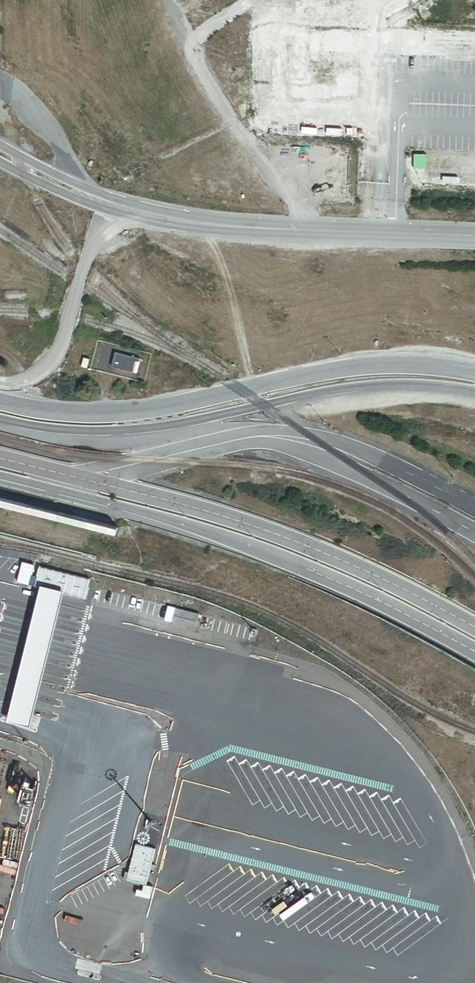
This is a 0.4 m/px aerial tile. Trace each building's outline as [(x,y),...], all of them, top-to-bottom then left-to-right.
[(140,356),(115,350),(112,365),(136,372),(140,356)] [(87,367),(90,357),(84,356),(81,365),(87,367)] [(34,563),(22,560),(17,580),(29,583),(34,563)] [(35,581),(41,583),(64,589),(85,595),(90,578),(39,565),(35,581)] [(64,589),(41,583),(38,595),(37,601),(30,625),(27,637),(26,645),(22,659),(19,669),(15,686),(12,700),(7,716),(7,719),(29,725),(30,723),(34,705),(38,691),(42,676),(45,664),(48,651),(50,643),(53,632),(56,620),(59,607),(61,601),(64,589)] [(200,612),(176,606),(172,621),(196,627),(200,612)] [(157,848),(136,843),(128,880),(148,885),(157,848)]
